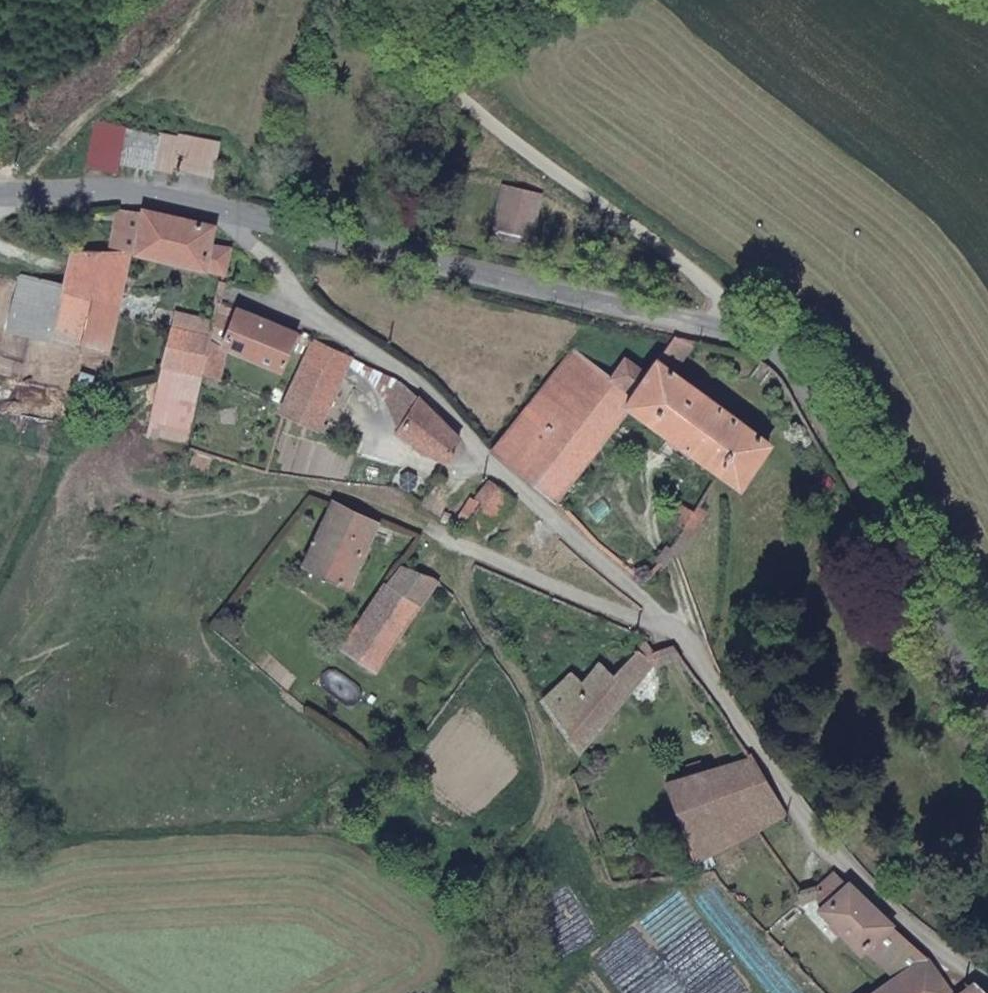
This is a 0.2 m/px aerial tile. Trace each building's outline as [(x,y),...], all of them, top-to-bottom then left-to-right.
[(125,130),(99,124),(89,169),(116,175),(125,130)] [(545,199),(506,188),(497,230),(535,241),(545,199)] [(107,252),(131,251),(140,213),(117,208),(107,252)] [(217,226),(141,208),(140,213),(131,251),(226,274),(232,248),(212,244),(217,226)] [(69,252),(63,283),(50,338),(110,353),(131,251),(107,252),(69,252)] [(7,329),(50,338),(63,283),(19,274),(7,329)] [(281,372),(298,331),(236,306),(219,346),(229,350),(281,372)] [(215,319),(176,310),(146,436),(186,445),(202,374),(209,343),(215,319)] [(675,372),(696,345),(673,339),(645,375),(629,396),(608,381),(571,354),(493,447),(555,506),(577,480),(631,415),(724,483),(737,493),(771,445),(675,372)] [(209,343),(202,374),(221,380),(229,350),(219,346),(209,343)] [(278,415),(316,434),(350,363),(312,346),(278,415)] [(629,396),(645,375),(625,360),(608,381),(629,396)] [(384,405),(402,425),(419,397),(397,385),(384,405)] [(444,467),(459,439),(419,397),(402,425),(395,436),(444,467)] [(555,506),(593,545),(617,521),(577,480),(555,506)] [(485,537),(512,503),(488,483),(475,499),(484,507),(469,525),(485,537)] [(375,523),(326,505),(304,559),(298,564),(351,586),(375,523)] [(432,589),(397,566),(387,581),(373,603),(341,653),(373,675),(424,600),(432,589)] [(364,596),(373,603),(387,581),(379,574),(364,596)] [(452,605),(434,586),(432,589),(424,600),(441,616),(452,605)] [(541,699),(577,754),(651,666),(633,653),(612,676),(596,665),(581,681),(570,674),(541,699)] [(786,818),(746,756),(705,771),(700,757),(681,764),(686,777),(666,784),(694,863),(698,862),(786,818)] [(851,883),(835,867),(804,898),(819,914),(851,883)] [(927,958),(851,883),(819,914),(862,958),(871,949),(897,973),(872,992),(953,992),(927,958)] [(969,984),(957,992),(981,992),(969,984)]
